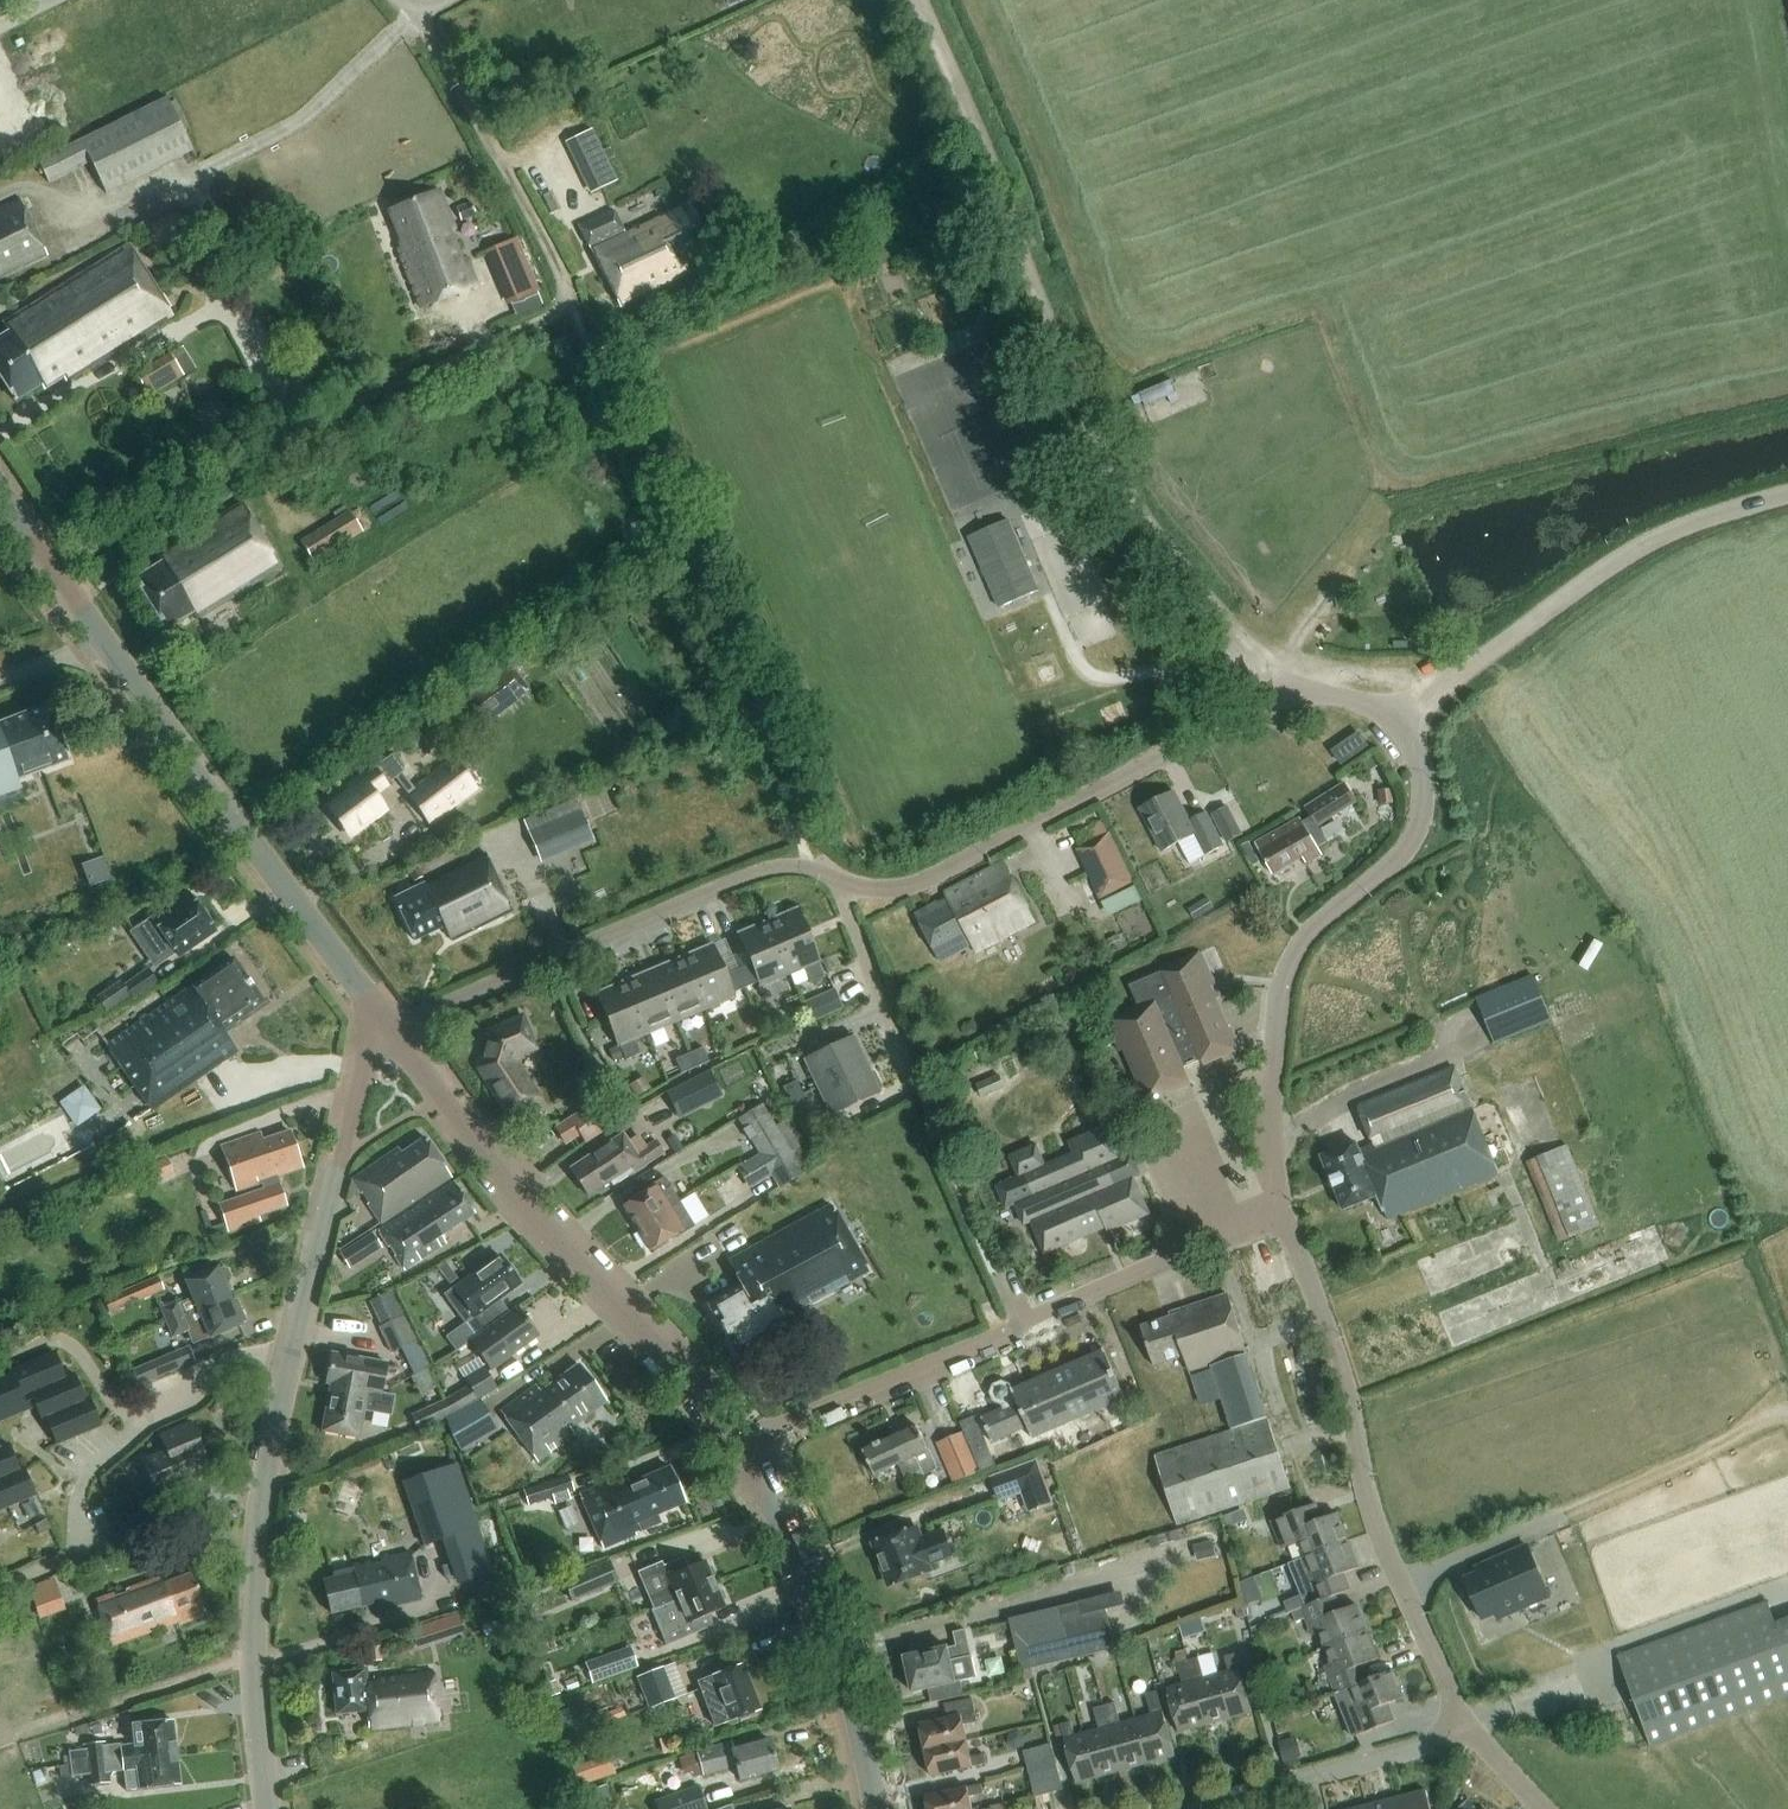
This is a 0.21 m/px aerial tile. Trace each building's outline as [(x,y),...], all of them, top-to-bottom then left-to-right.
[(1,8),(14,2),(13,0),(0,0),(0,5),(1,8)] [(39,162),(50,184),(92,163),(107,195),(193,152),(167,98),(39,162)] [(590,128),(563,143),(589,192),(616,177),(606,159),(613,155),(609,147),(602,150),(590,128)] [(440,190),(388,210),(403,247),(397,249),(421,310),(478,287),(440,190)] [(48,255),(21,201),(0,211),(0,279),(48,255)] [(471,202),(457,208),(463,222),(477,215),(471,202)] [(709,244),(689,202),(625,234),(613,210),(580,226),(621,309),(690,275),(681,257),(709,244)] [(868,237),(853,243),(859,257),(874,251),(868,237)] [(516,238),(485,251),(491,265),(522,252),(516,238)] [(9,332),(0,338),(0,378),(15,403),(42,386),(45,390),(64,378),(67,383),(174,316),(129,245),(4,324),(9,332)] [(180,347),(133,375),(147,398),(194,369),(180,347)] [(1172,381),(1140,395),(1145,407),(1177,393),(1172,381)] [(167,553),(171,558),(135,580),(166,630),(193,613),(198,621),(282,568),(243,506),(167,553)] [(315,562),(363,529),(348,507),(300,540),(315,562)] [(1039,592),(1009,522),(970,539),(1000,609),(1039,592)] [(211,624),(204,628),(210,638),(217,634),(211,624)] [(507,663),(450,706),(472,735),(530,692),(507,663)] [(9,797),(8,794),(22,789),(19,780),(70,761),(50,706),(0,724),(0,801),(9,797)] [(1359,736),(1333,753),(1341,766),(1367,748),(1359,736)] [(407,793),(405,794),(430,827),(462,803),(460,801),(478,788),(476,785),(484,779),(463,751),(413,788),(407,793)] [(352,793),(330,809),(350,836),(384,810),(378,802),(384,798),(379,792),(387,786),(386,785),(396,778),(407,793),(413,788),(402,773),(404,772),(404,766),(397,758),(391,757),(374,770),(373,768),(348,788),(352,793)] [(1380,767),(1373,757),(1363,763),(1370,773),(1380,767)] [(1300,819),(1255,845),(1273,877),(1304,860),(1307,865),(1322,857),(1308,834),(1357,805),(1346,786),(1304,808),(1310,818),(1302,823),(1300,819)] [(1393,791),(1378,792),(1379,805),(1394,804),(1393,791)] [(1189,823),(1174,793),(1141,811),(1163,853),(1196,836),(1206,856),(1223,847),(1206,814),(1189,823)] [(576,799),(524,820),(541,862),(593,841),(576,799)] [(1242,834),(1227,804),(1212,812),(1227,842),(1242,834)] [(1076,849),(1098,897),(1134,880),(1111,832),(1076,849)] [(1248,844),(1242,847),(1253,867),(1259,864),(1248,844)] [(484,858),(395,900),(414,940),(444,926),(450,939),(509,911),(484,858)] [(944,895),(947,900),(915,916),(940,963),(972,946),(976,954),(1035,922),(1004,864),(944,895)] [(419,868),(410,873),(414,882),(423,877),(419,868)] [(1108,914),(1142,899),(1135,883),(1101,898),(1108,914)] [(177,953),(179,957),(215,932),(191,898),(159,920),(156,915),(129,933),(154,969),(177,953)] [(768,923),(790,975),(795,987),(809,982),(810,984),(823,979),(825,978),(819,963),(818,963),(798,911),(768,923)] [(761,987),(790,975),(768,923),(739,935),(752,965),(739,971),(746,989),(759,983),(761,987)] [(72,944),(69,935),(59,939),(62,947),(72,944)] [(734,998),(733,994),(746,989),(739,971),(725,976),(713,946),(684,958),(705,1010),(734,998)] [(1204,1065),(1240,1050),(1201,955),(1163,970),(1128,985),(1139,1011),(1107,1024),(1119,1053),(1124,1051),(1139,1088),(1133,1090),(1139,1106),(1190,1084),(1183,1068),(1202,1061),(1204,1065)] [(676,1022),(705,1010),(684,958),(655,970),(676,1022)] [(233,959),(107,1046),(152,1111),(238,1053),(223,1032),(264,1004),(233,959)] [(147,969),(125,986),(121,981),(100,997),(111,1010),(131,994),(135,999),(157,982),(147,969)] [(626,982),(648,1034),(676,1022),(655,970),(626,982)] [(1535,978),(1477,1002),(1494,1046),(1552,1022),(1535,978)] [(635,1039),(648,1034),(626,982),(597,994),(619,1046),(626,1061),(628,1060),(641,1055),(635,1039)] [(834,988),(801,1004),(810,1023),(843,1007),(834,988)] [(484,1059),(482,1065),(480,1066),(511,1113),(535,1097),(514,1062),(516,1055),(533,1047),(521,1020),(490,1033),(491,1034),(492,1034),(489,1041),(486,1043),(484,1047),(483,1051),(483,1055),(484,1059)] [(818,1088),(866,1065),(853,1037),(805,1060),(818,1088)] [(619,1046),(609,1050),(614,1061),(623,1058),(619,1046)] [(703,1048),(689,1054),(695,1067),(708,1061),(703,1048)] [(681,1073),(695,1067),(689,1054),(675,1059),(681,1073)] [(880,1094),(866,1065),(818,1088),(832,1117),(880,1094)] [(1359,1152),(1356,1145),(1323,1159),(1345,1211),(1377,1198),(1388,1223),(1499,1177),(1472,1110),(1471,1111),(1454,1069),(1358,1108),(1374,1146),(1359,1152)] [(709,1072),(668,1093),(680,1119),(722,1097),(709,1072)] [(1005,1088),(1000,1077),(977,1087),(982,1098),(1005,1088)] [(783,1087),(790,1101),(803,1095),(797,1081),(783,1087)] [(76,1125),(103,1107),(86,1082),(59,1100),(76,1125)] [(803,1095),(790,1101),(796,1115),(809,1109),(803,1095)] [(738,1121),(758,1153),(783,1139),(791,1134),(783,1122),(776,1127),(763,1105),(738,1121)] [(584,1109),(554,1128),(565,1145),(580,1135),(585,1143),(600,1134),(584,1109)] [(1109,1233),(1149,1216),(1134,1181),(1142,1178),(1132,1153),(1120,1158),(1107,1128),(1069,1144),(1074,1155),(1045,1167),(1036,1147),(1011,1158),(1019,1177),(996,1187),(1005,1211),(1015,1207),(1023,1227),(1032,1224),(1033,1227),(1045,1255),(1107,1229),(1109,1233)] [(266,1191),(220,1207),(230,1235),(261,1224),(259,1218),(288,1208),(280,1187),(278,1188),(275,1179),(303,1169),(290,1132),(261,1142),(258,1135),(223,1147),(238,1192),(263,1183),(266,1191)] [(623,1135),(572,1170),(590,1197),(611,1183),(614,1187),(664,1153),(655,1139),(635,1153),(623,1135)] [(675,1136),(668,1141),(675,1152),(682,1148),(675,1136)] [(399,1150),(352,1180),(382,1225),(451,1178),(425,1139),(402,1155),(399,1150)] [(783,1139),(758,1153),(736,1168),(749,1188),(771,1174),(779,1187),(804,1172),(783,1139)] [(1559,1245),(1601,1227),(1568,1147),(1525,1165),(1559,1245)] [(169,1153),(141,1165),(147,1179),(175,1166),(169,1153)] [(680,1203),(665,1178),(653,1186),(654,1188),(624,1207),(638,1230),(680,1203)] [(379,1233),(404,1272),(447,1244),(442,1237),(476,1214),(455,1183),(379,1233)] [(683,1235),(695,1227),(680,1203),(638,1230),(651,1252),(681,1233),(683,1235)] [(729,1262),(742,1287),(709,1305),(736,1354),(790,1325),(786,1318),(868,1273),(831,1206),(729,1262)] [(373,1235),(340,1256),(349,1270),(381,1248),(373,1235)] [(494,1305),(521,1285),(500,1257),(447,1295),(478,1338),(504,1318),(494,1305)] [(1568,1261),(1558,1265),(1562,1274),(1571,1270),(1568,1261)] [(445,1263),(438,1268),(450,1284),(457,1279),(445,1263)] [(230,1298),(225,1286),(230,1284),(232,1280),(228,1271),(223,1269),(219,1271),(218,1269),(186,1283),(193,1299),(178,1306),(177,1303),(161,1310),(166,1322),(230,1298)] [(136,1301),(169,1288),(164,1275),(131,1288),(136,1301)] [(389,1353),(415,1342),(403,1315),(393,1291),(369,1301),(380,1326),(378,1327),(389,1353)] [(1170,1315),(1171,1319),(1141,1328),(1154,1368),(1185,1358),(1190,1373),(1247,1355),(1228,1296),(1170,1315)] [(219,1336),(242,1323),(249,1320),(241,1303),(233,1304),(231,1298),(168,1322),(173,1337),(191,1330),(197,1345),(219,1336)] [(504,1318),(478,1338),(472,1342),(492,1370),(538,1337),(517,1309),(504,1318)] [(417,1342),(410,1345),(423,1370),(430,1366),(417,1342)] [(193,1346),(168,1356),(175,1373),(199,1362),(193,1346)] [(35,1407),(41,1421),(46,1419),(57,1445),(101,1426),(90,1400),(85,1402),(74,1375),(66,1378),(55,1351),(9,1371),(11,1376),(0,1381),(0,1422),(35,1407)] [(982,1420),(992,1443),(1028,1428),(1033,1440),(1125,1400),(1104,1352),(1012,1392),(1010,1386),(1002,1383),(994,1387),(991,1396),(995,1404),(1003,1407),(1005,1411),(982,1420)] [(326,1385),(331,1386),(381,1395),(386,1364),(331,1355),(326,1385)] [(1247,1355),(1212,1366),(1212,1368),(1192,1374),(1202,1405),(1221,1398),(1232,1432),(1268,1421),(1247,1355)] [(540,1394),(536,1387),(501,1413),(538,1462),(575,1435),(570,1429),(606,1403),(579,1365),(540,1394)] [(482,1368),(464,1379),(469,1386),(446,1401),(452,1414),(453,1416),(479,1400),(496,1390),(488,1377),(482,1368)] [(420,1373),(412,1377),(422,1396),(430,1391),(420,1373)] [(364,1411),(390,1415),(393,1397),(381,1395),(331,1386),(322,1432),(359,1439),(364,1411)] [(453,1416),(444,1421),(462,1451),(476,1443),(472,1436),(493,1424),(479,1400),(453,1416)] [(446,1401),(413,1417),(419,1430),(451,1415),(452,1414),(446,1401)] [(1155,1457),(1178,1528),(1291,1491),(1268,1421),(1232,1432),(1155,1457)] [(160,1437),(166,1451),(143,1461),(157,1496),(199,1478),(193,1464),(206,1458),(192,1424),(160,1437)] [(931,1451),(929,1452),(918,1429),(864,1453),(875,1477),(900,1465),(906,1478),(922,1470),(924,1476),(939,1469),(931,1451)] [(35,1496),(24,1470),(20,1471),(9,1445),(0,1449),(0,1448),(0,1511),(35,1496)] [(952,1460),(960,1481),(981,1473),(972,1452),(952,1460)] [(1054,1506),(1039,1465),(993,1481),(1001,1505),(1026,1497),(1032,1514),(1054,1506)] [(492,1576),(457,1466),(402,1484),(422,1547),(441,1541),(455,1587),(492,1576)] [(609,1488),(607,1484),(581,1496),(604,1549),(661,1524),(658,1516),(684,1504),(669,1468),(629,1485),(627,1480),(609,1488)] [(568,1475),(523,1491),(528,1507),(573,1491),(568,1475)] [(358,1504),(364,1483),(347,1478),(341,1499),(358,1504)] [(1300,1544),(1307,1560),(1349,1544),(1337,1515),(1322,1521),(1316,1505),(1271,1523),(1283,1551),(1300,1544)] [(1242,1511),(1224,1518),(1229,1528),(1246,1522),(1242,1511)] [(918,1530),(874,1546),(890,1588),(931,1573),(929,1567),(954,1558),(944,1531),(922,1540),(918,1530)] [(1213,1541),(1195,1545),(1199,1562),(1217,1558),(1213,1541)] [(1305,1577),(1316,1604),(1334,1596),(1335,1599),(1351,1592),(1344,1576),(1360,1570),(1349,1544),(1307,1560),(1312,1574),(1305,1577)] [(1478,1576),(1465,1581),(1482,1620),(1495,1615),(1497,1620),(1549,1597),(1528,1547),(1476,1570),(1478,1576)] [(333,1576),(334,1580),(324,1583),(331,1615),(378,1604),(380,1610),(420,1601),(410,1558),(333,1576)] [(639,1574),(654,1610),(714,1583),(705,1562),(683,1571),(678,1561),(664,1567),(662,1564),(639,1574)] [(617,1588),(611,1568),(565,1581),(571,1602),(617,1588)] [(97,1606),(101,1618),(112,1647),(179,1622),(180,1625),(207,1614),(193,1575),(163,1586),(160,1578),(96,1601),(97,1606)] [(1245,1610),(1264,1603),(1254,1578),(1238,1584),(1245,1610)] [(54,1580),(30,1589),(36,1608),(61,1599),(54,1580)] [(714,1583),(654,1610),(651,1611),(657,1624),(667,1647),(714,1626),(709,1616),(725,1609),(714,1583)] [(1004,1599),(1002,1589),(992,1592),(995,1601),(1004,1599)] [(1319,1635),(1326,1652),(1368,1635),(1356,1606),(1341,1612),(1335,1599),(1334,1596),(1316,1604),(1301,1610),(1313,1638),(1319,1635)] [(1768,1604),(1674,1638),(1646,1648),(1618,1658),(1651,1749),(1787,1699),(1787,1620),(1775,1625),(1768,1604)] [(1244,1605),(1236,1607),(1239,1619),(1247,1617),(1244,1605)] [(1022,1672),(1116,1649),(1107,1612),(1083,1618),(1080,1606),(1011,1622),(1022,1672)] [(444,1620),(409,1631),(414,1647),(449,1637),(444,1620)] [(1201,1621),(1181,1628),(1184,1639),(1205,1632),(1201,1621)] [(948,1650),(948,1649),(905,1659),(913,1693),(929,1690),(932,1704),(964,1696),(961,1683),(977,1679),(965,1632),(954,1634),(957,1648),(948,1650)] [(1380,1662),(1368,1635),(1326,1652),(1332,1665),(1325,1668),(1336,1696),(1351,1690),(1370,1682),(1369,1681),(1364,1669),(1380,1662)] [(631,1647),(585,1663),(593,1684),(638,1669),(631,1647)] [(372,1648),(373,1661),(382,1660),(381,1648),(372,1648)] [(1229,1672),(1218,1675),(1230,1719),(1252,1713),(1240,1669),(1239,1669),(1235,1654),(1225,1657),(1229,1672)] [(1199,1658),(1188,1661),(1205,1725),(1230,1719),(1218,1675),(1204,1678),(1199,1658)] [(1179,1733),(1205,1725),(1188,1661),(1177,1664),(1183,1684),(1167,1689),(1179,1733)] [(760,1711),(743,1665),(698,1682),(716,1728),(760,1711)] [(676,1700),(664,1668),(637,1677),(649,1710),(676,1700)] [(1032,1670),(1023,1673),(1025,1681),(1034,1679),(1032,1670)] [(363,1672),(333,1675),(337,1715),(367,1712),(369,1729),(442,1721),(436,1674),(364,1682),(363,1672)] [(1404,1701),(1392,1672),(1369,1681),(1370,1682),(1351,1690),(1357,1705),(1350,1708),(1362,1736),(1395,1723),(1388,1707),(1404,1701)] [(555,1682),(543,1686),(547,1698),(560,1694),(555,1682)] [(1152,1715),(1136,1720),(1147,1764),(1175,1756),(1162,1706),(1161,1706),(1157,1691),(1146,1694),(1152,1715)] [(920,1725),(926,1751),(968,1742),(964,1725),(978,1722),(973,1698),(945,1705),(948,1719),(920,1725)] [(1115,1703),(1105,1706),(1122,1771),(1147,1764),(1136,1720),(1121,1724),(1115,1703)] [(1100,1730),(1088,1733),(1099,1777),(1122,1771),(1105,1706),(1094,1709),(1100,1730)] [(625,1716),(621,1707),(607,1713),(611,1722),(625,1716)] [(122,1760),(176,1753),(172,1722),(133,1726),(135,1745),(120,1747),(122,1760)] [(1077,1783),(1099,1777),(1088,1733),(1075,1736),(1071,1722),(1061,1724),(1065,1739),(1064,1739),(1077,1783)] [(666,1739),(660,1741),(664,1754),(669,1752),(666,1739)] [(1294,1741),(1280,1744),(1284,1762),(1299,1759),(1294,1741)] [(734,1752),(732,1743),(696,1753),(702,1777),(736,1767),(740,1780),(778,1770),(770,1742),(734,1752)] [(971,1757),(968,1742),(926,1751),(931,1776),(987,1764),(985,1754),(971,1757)] [(1029,1768),(1055,1761),(1052,1747),(1025,1754),(1029,1768)] [(580,1786),(618,1772),(609,1749),(572,1764),(580,1786)] [(122,1760),(108,1762),(87,1764),(89,1785),(109,1783),(108,1773),(123,1771),(126,1792),(180,1785),(176,1753),(122,1760)] [(1064,1792),(1055,1761),(1029,1768),(1037,1799),(1051,1796),(1064,1792)] [(70,1766),(60,1767),(61,1778),(71,1777),(70,1766)] [(926,1797),(929,1808),(973,1808),(970,1797),(984,1794),(982,1785),(935,1795),(926,1797)] [(579,1808),(587,1808),(611,1800),(606,1787),(575,1798),(579,1808)] [(699,1787),(655,1802),(657,1808),(706,1808),(699,1787)] [(1426,1792),(1396,1800),(1398,1808),(1431,1808),(1426,1792)] [(1368,1808),(1398,1808),(1396,1800),(1367,1808),(1368,1808)]
